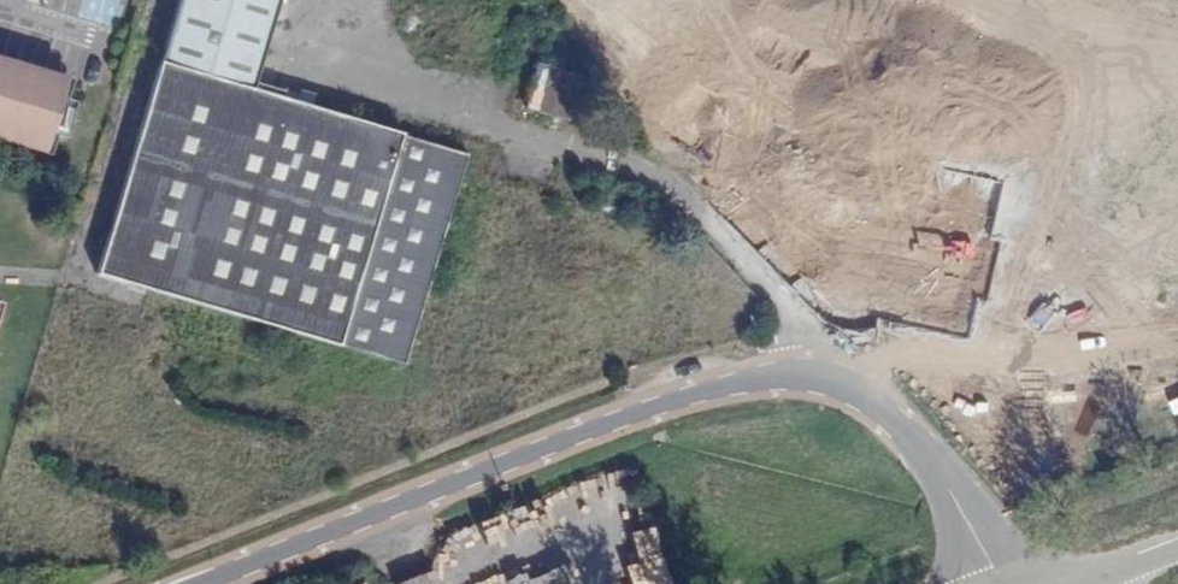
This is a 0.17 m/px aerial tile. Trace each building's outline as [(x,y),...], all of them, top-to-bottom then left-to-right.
[(295,104),(251,91),(279,0),(178,0),(97,272),(405,364),(467,155),(309,108),(295,104)] [(861,31),(861,0),(830,0),(830,31),(861,31)] [(43,150),(41,156),(47,159),(53,138),(64,103),(70,83),(0,62),(0,68),(62,86),(43,150)] [(524,107),(567,120),(581,76),(538,64),(524,107)] [(43,150),(62,86),(0,68),(0,137),(43,150)] [(299,91),(295,104),(309,108),(313,95),(299,91)] [(64,103),(53,138),(63,141),(73,106),(64,103)] [(43,150),(0,137),(0,144),(41,156),(43,150)]
